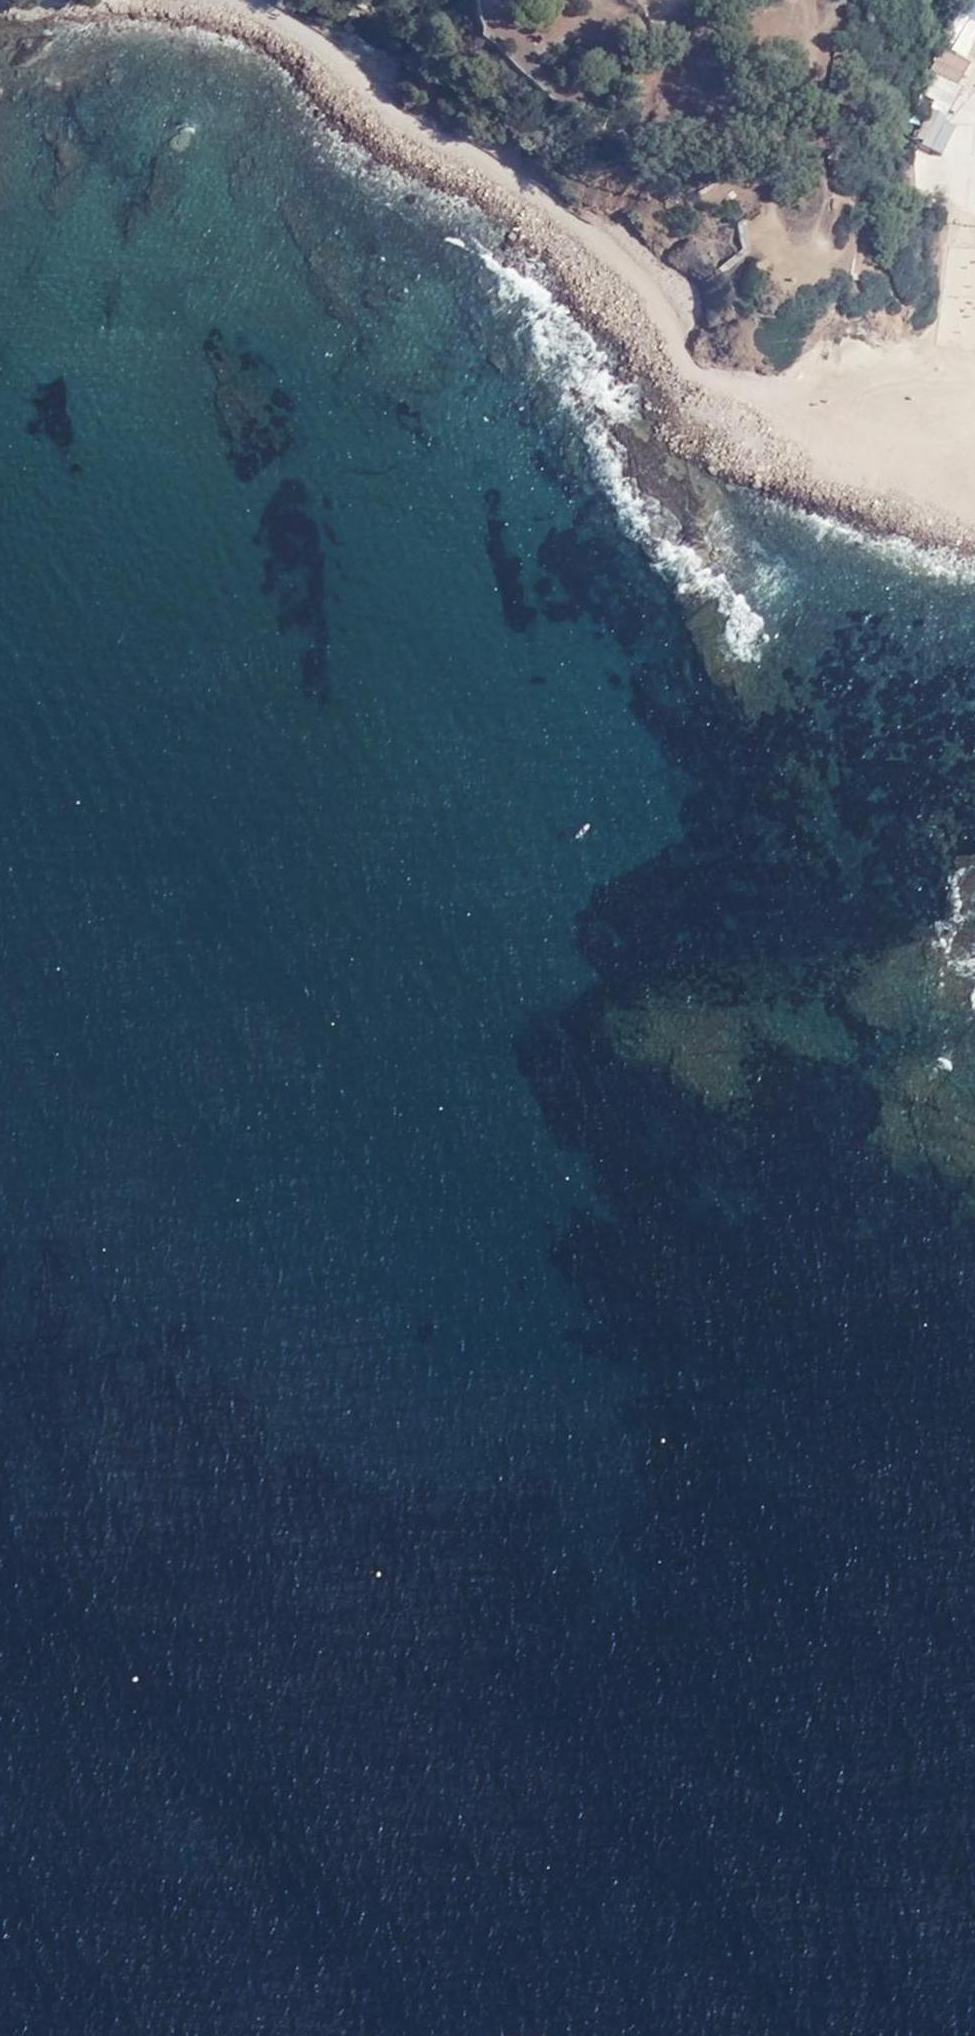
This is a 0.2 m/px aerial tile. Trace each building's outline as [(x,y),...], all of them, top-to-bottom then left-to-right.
[(950,49),(942,70),(961,78),(969,57),(950,49)] [(933,73),(926,98),(952,105),(959,81),(933,73)] [(939,152),(955,124),(931,111),(916,139),(939,152)]
